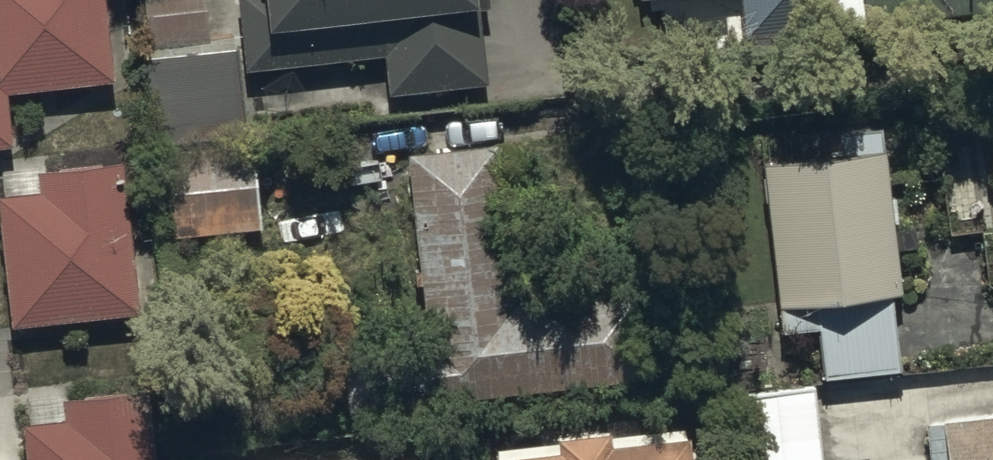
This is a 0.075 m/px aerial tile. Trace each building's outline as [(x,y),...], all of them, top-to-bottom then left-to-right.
[(109,0),(0,0),(0,152),(17,150),(11,98),(119,86),(109,0)] [(150,51),(212,45),(208,0),(145,0),(150,51)] [(249,76),(386,61),(390,100),(491,89),(481,0),(240,0),(249,76)] [(747,44),(829,35),(825,0),(742,0),(747,44)] [(869,29),(992,16),(992,0),(866,0),(869,29)] [(242,52),(148,61),(158,150),(251,141),(242,52)] [(504,146),(410,156),(430,349),(348,358),(354,416),(656,385),(647,293),(521,306),(504,146)] [(174,241),(265,233),(257,152),(166,161),(174,241)] [(890,156),(766,169),(785,339),(822,335),(828,384),(903,376),(895,302),(906,301),(890,156)] [(1,200),(15,331),(144,317),(127,166),(40,176),(43,196),(1,200)] [(817,388),(730,399),(737,459),(825,459),(817,388)] [(153,395),(66,404),(68,425),(27,429),(30,459),(160,459),(153,395)] [(931,459),(992,459),(992,422),(928,429),(931,459)] [(693,448),(615,456),(613,444),(563,449),(564,459),(694,459),(693,448)]
